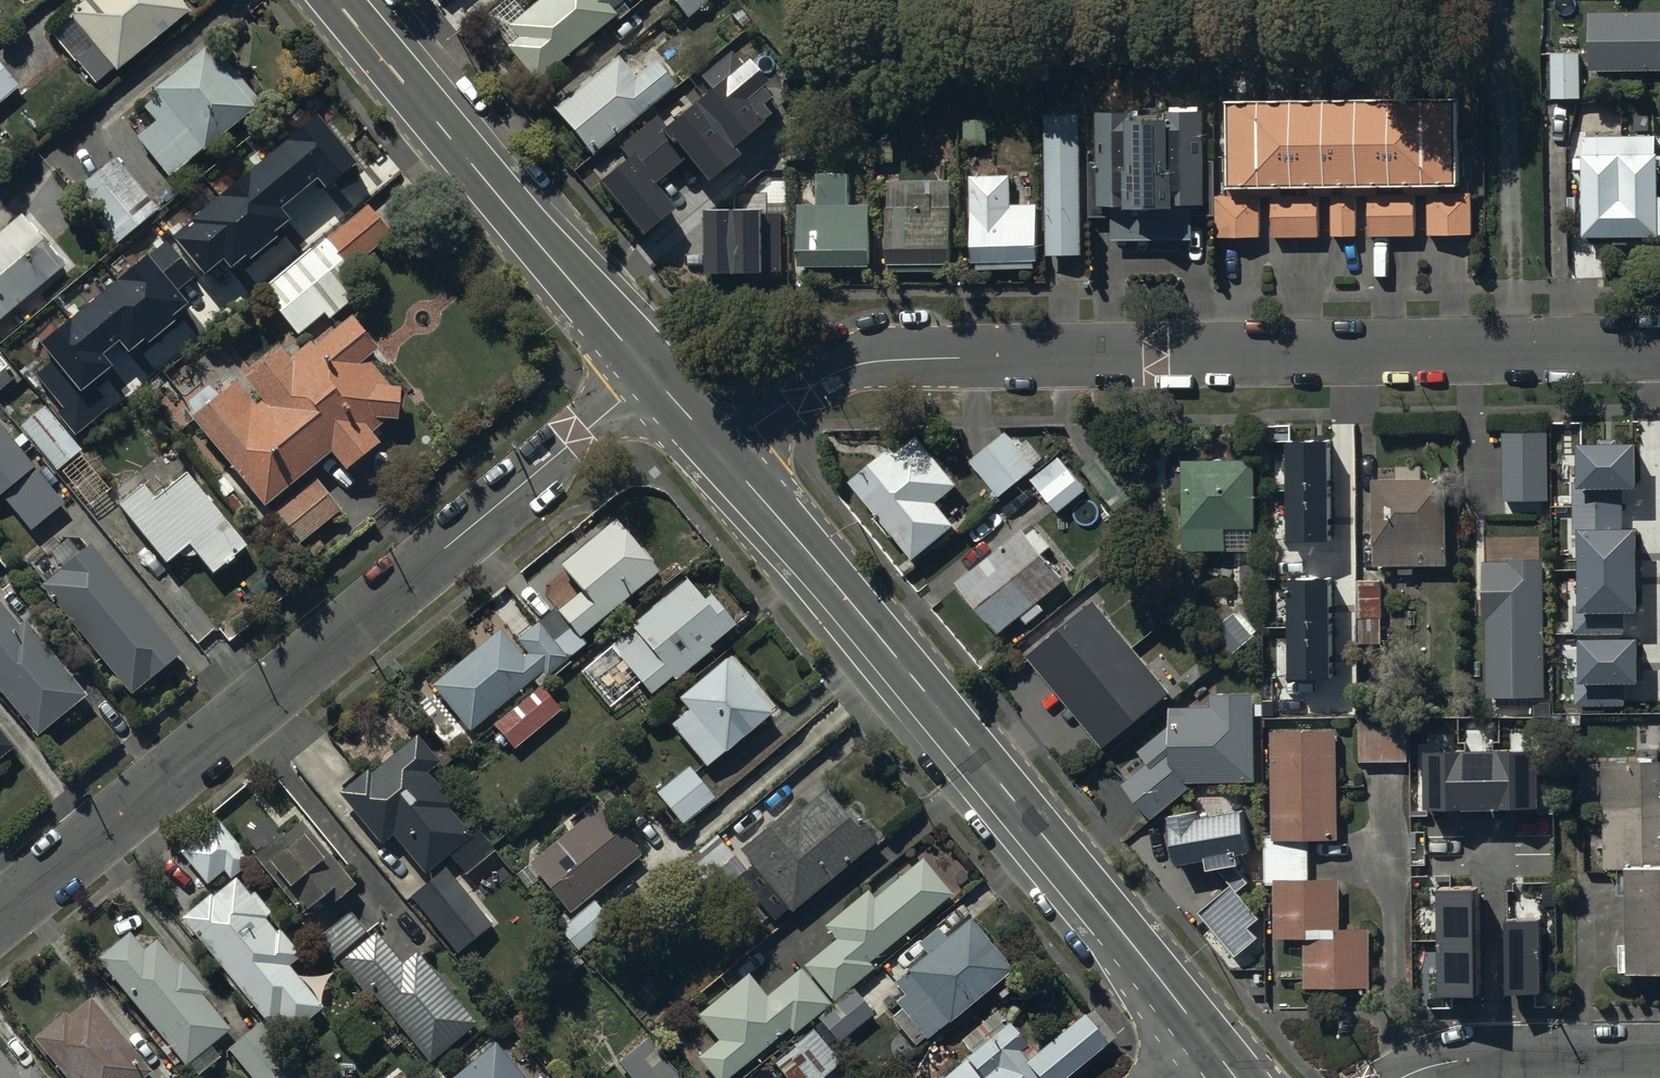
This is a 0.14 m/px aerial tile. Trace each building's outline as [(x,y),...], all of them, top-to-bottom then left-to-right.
[(67,12),(94,45),(76,59),(96,83),(113,68),(115,69),(188,10),(180,0),(81,0),(67,12)] [(507,20),(517,31),(504,41),(535,78),(614,10),(610,6),(617,0),(531,0),(507,20)] [(688,18),(709,0),(674,0),(688,18)] [(1590,14),(1591,71),(1659,70),(1659,14),(1590,14)] [(629,157),(599,182),(643,235),(673,210),(651,183),(687,153),(707,177),(734,155),(729,148),(778,108),(761,88),(768,83),(747,58),(740,63),(729,50),(698,76),(708,89),(664,125),(656,116),(620,146),(629,157)] [(1581,52),(1552,52),(1552,98),(1581,98),(1581,52)] [(618,54),(554,105),(589,149),(674,81),(654,56),(633,72),(618,54)] [(137,147),(168,186),(202,162),(203,163),(255,122),(250,118),(258,111),(223,68),(216,75),(206,61),(154,102),(158,108),(144,119),(155,133),(137,147)] [(0,73),(0,114),(20,96),(0,73)] [(1457,89),(1228,91),(1229,189),(1218,189),(1218,231),(1260,231),(1260,188),(1272,188),(1272,233),(1319,232),(1318,190),(1331,190),(1331,231),(1358,231),(1357,190),(1367,190),(1368,232),(1415,232),(1415,190),(1427,190),(1428,230),(1472,230),(1471,189),(1458,189),(1457,89)] [(1099,158),(1088,158),(1089,212),(1110,212),(1110,236),(1192,235),(1191,211),(1214,211),(1213,156),(1204,156),(1203,102),(1170,102),(1170,107),(1137,107),(1137,103),(1099,104),(1099,158)] [(1082,109),(1044,110),(1047,251),(1084,250),(1082,109)] [(145,255),(40,343),(53,360),(35,374),(64,408),(57,414),(75,435),(110,406),(93,386),(105,376),(102,372),(111,365),(101,354),(118,340),(127,351),(142,339),(147,345),(182,315),(179,311),(189,303),(179,291),(201,272),(204,275),(222,260),(229,269),(244,257),(249,262),(285,232),(281,227),(290,219),(280,207),(315,178),(324,188),(326,186),(330,190),(355,169),(351,164),(354,162),(314,114),(188,219),(191,223),(148,259),(145,255)] [(987,114),(963,114),(963,143),(987,142),(987,114)] [(1582,239),(1659,239),(1659,197),(1659,166),(1659,155),(1658,155),(1658,139),(1586,139),(1586,156),(1582,156),(1582,239)] [(117,155),(74,190),(117,242),(160,208),(117,155)] [(1013,171),(972,172),(975,259),(980,259),(980,267),(1036,266),(1036,257),(1040,257),(1040,201),(1013,200),(1013,171)] [(854,174),(820,174),(820,206),(803,206),(804,266),(872,265),(872,204),(854,205),(854,174)] [(951,180),(888,180),(889,265),(951,265),(951,180)] [(368,205),(325,238),(346,265),(389,233),(368,205)] [(0,242),(0,331),(65,276),(21,225),(0,242)] [(366,291),(324,238),(266,284),(276,297),(275,307),(297,335),(324,314),(328,320),(366,291)] [(194,430),(189,433),(263,522),(330,469),(345,486),(375,462),(381,434),(396,434),(399,403),(393,403),(367,374),(377,365),(351,334),(320,358),(311,349),(285,370),(280,365),(243,395),(240,391),(219,409),(194,430)] [(12,382),(0,367),(0,391),(12,382)] [(186,415),(194,430),(219,409),(207,400),(186,415)] [(45,408),(23,426),(57,468),(79,451),(45,408)] [(891,442),(849,477),(914,554),(954,520),(936,498),(960,479),(918,429),(895,447),(891,442)] [(1004,429),(969,459),(999,494),(1034,464),(1004,429)] [(1548,433),(1504,433),(1505,501),(1549,500),(1548,433)] [(3,506),(29,539),(63,513),(0,436),(0,508),(3,506)] [(1331,442),(1290,442),(1291,541),(1332,540),(1331,442)] [(1575,634),(1625,634),(1625,614),(1640,614),(1639,529),(1625,529),(1624,489),(1640,489),(1639,443),(1579,444),(1580,482),(1573,482),(1573,535),(1581,535),(1582,607),(1575,607),(1575,634)] [(1059,454),(1031,478),(1058,510),(1087,486),(1059,454)] [(1254,454),(1183,454),(1183,544),(1254,544),(1254,454)] [(1396,471),(1372,471),(1372,562),(1399,562),(1399,570),(1414,570),(1414,563),(1446,563),(1446,471),(1422,471),(1422,462),(1396,462),(1396,471)] [(142,485),(118,504),(165,562),(189,543),(213,572),(246,546),(186,472),(153,498),(142,485)] [(316,487),(272,522),(298,554),(340,518),(316,487)] [(659,568),(613,513),(554,561),(576,588),(538,619),(568,655),(589,637),(583,630),(659,568)] [(1023,523),(957,576),(1000,629),(1021,611),(1028,619),(1045,605),(1038,598),(1065,575),(1044,549),(1050,544),(1035,525),(1028,530),(1023,523)] [(89,557),(40,596),(130,706),(181,666),(89,557)] [(1509,563),(1484,563),(1484,621),(1487,621),(1488,698),(1546,698),(1545,559),(1509,559),(1509,563)] [(703,595),(684,574),(626,618),(637,632),(614,650),(648,691),(670,673),(674,677),(711,646),(707,642),(734,620),(711,589),(703,595)] [(1382,577),(1357,577),(1358,613),(1382,612),(1382,577)] [(1333,580),(1291,580),(1292,680),(1334,680),(1333,580)] [(1096,596),(1029,650),(1103,744),(1171,690),(1096,596)] [(1230,653),(1258,627),(1237,604),(1209,630),(1230,653)] [(36,748),(87,707),(25,632),(18,637),(0,614),(0,703),(36,748)] [(538,619),(517,636),(529,650),(522,656),(498,628),(433,682),(470,727),(540,669),(544,674),(568,655),(538,619)] [(1577,707),(1626,707),(1626,685),(1642,685),(1642,639),(1581,640),(1582,678),(1577,678),(1577,707)] [(669,721),(704,762),(771,708),(725,655),(678,695),(687,706),(669,721)] [(541,687),(493,725),(512,749),(560,710),(541,687)] [(1211,703),(1169,703),(1169,722),(1138,748),(1147,758),(1121,780),(1152,816),(1197,777),(1253,777),(1254,688),(1211,688),(1211,703)] [(1337,726),(1271,727),(1272,830),(1265,831),(1265,881),(1274,881),(1274,934),(1302,934),(1302,945),(1290,945),(1290,963),(1305,963),(1305,983),(1370,982),(1371,923),(1340,923),(1339,873),(1309,873),(1309,835),(1338,835),(1337,726)] [(370,775),(367,771),(340,793),(380,843),(394,832),(425,872),(469,837),(446,808),(452,804),(427,774),(440,764),(418,737),(370,775)] [(13,759),(0,744),(0,770),(13,759)] [(1540,752),(1428,754),(1429,813),(1541,811),(1540,752)] [(1620,946),(1620,972),(1628,972),(1628,970),(1659,970),(1659,762),(1603,762),(1604,870),(1618,870),(1618,895),(1627,895),(1627,946),(1620,946)] [(690,767),(658,793),(681,823),(714,797),(690,767)] [(738,874),(772,915),(786,904),(790,908),(875,835),(859,814),(853,819),(828,790),(822,795),(817,790),(798,805),(794,800),(738,846),(751,863),(738,874)] [(599,802),(526,860),(568,911),(640,851),(599,802)] [(1233,887),(1201,913),(1237,957),(1257,940),(1250,929),(1260,919),(1240,892),(1250,884),(1236,867),(1241,866),(1240,856),(1239,844),(1249,843),(1244,809),(1199,820),(1198,812),(1172,816),(1180,866),(1209,862),(1211,872),(1222,870),(1233,887)] [(303,818),(256,856),(304,915),(321,901),(328,910),(358,886),(303,818)] [(218,824),(184,853),(211,884),(224,872),(231,879),(251,862),(218,824)] [(944,888),(921,860),(873,900),(866,892),(831,921),(841,934),(807,961),(833,992),(868,962),(862,955),(944,888)] [(446,869),(410,898),(455,954),(491,926),(446,869)] [(252,896),(237,878),(215,896),(212,893),(182,917),(280,1038),(325,1007),(290,965),(304,956),(282,931),(278,934),(266,919),(273,914),(256,894),(252,896)] [(1482,888),(1442,889),(1445,1001),(1484,1000),(1482,888)] [(348,908),(315,935),(333,957),(366,931),(348,908)] [(1014,966),(970,911),(948,929),(941,921),(916,941),(923,950),(904,966),(907,969),(895,978),(905,990),(896,997),(902,1006),(893,1013),(915,1040),(923,1033),(926,1036),(1014,966)] [(1545,921),(1512,921),(1512,998),(1545,998),(1545,921)] [(403,963),(378,931),(340,961),(369,998),(375,994),(430,1063),(478,1025),(418,951),(403,963)] [(132,935),(100,959),(188,1065),(231,1030),(202,995),(206,992),(183,962),(179,966),(159,940),(144,951),(132,935)] [(748,975),(697,1017),(718,1042),(699,1058),(716,1077),(733,1077),(789,1031),(793,1033),(830,1003),(801,969),(767,997),(748,975)] [(857,987),(820,1018),(841,1043),(878,1013),(857,987)] [(91,1000),(70,1018),(66,1014),(35,1039),(68,1077),(146,1077),(152,1074),(91,1000)] [(938,1077),(1058,1077),(1106,1038),(1081,1009),(1034,1048),(1027,1039),(1025,1041),(1007,1019),(1005,1020),(995,1009),(960,1038),(970,1049),(963,1054),(965,1056),(938,1077)] [(770,1058),(785,1077),(816,1077),(838,1061),(811,1026),(770,1058)] [(228,1051),(250,1077),(299,1077),(259,1027),(228,1051)] [(618,1063),(630,1077),(680,1077),(648,1039),(618,1063)] [(27,1057),(16,1065),(0,1045),(0,1077),(46,1077),(27,1057)] [(455,1077),(523,1077),(497,1046),(455,1077)] [(887,1077),(917,1077),(905,1064),(887,1077)]
